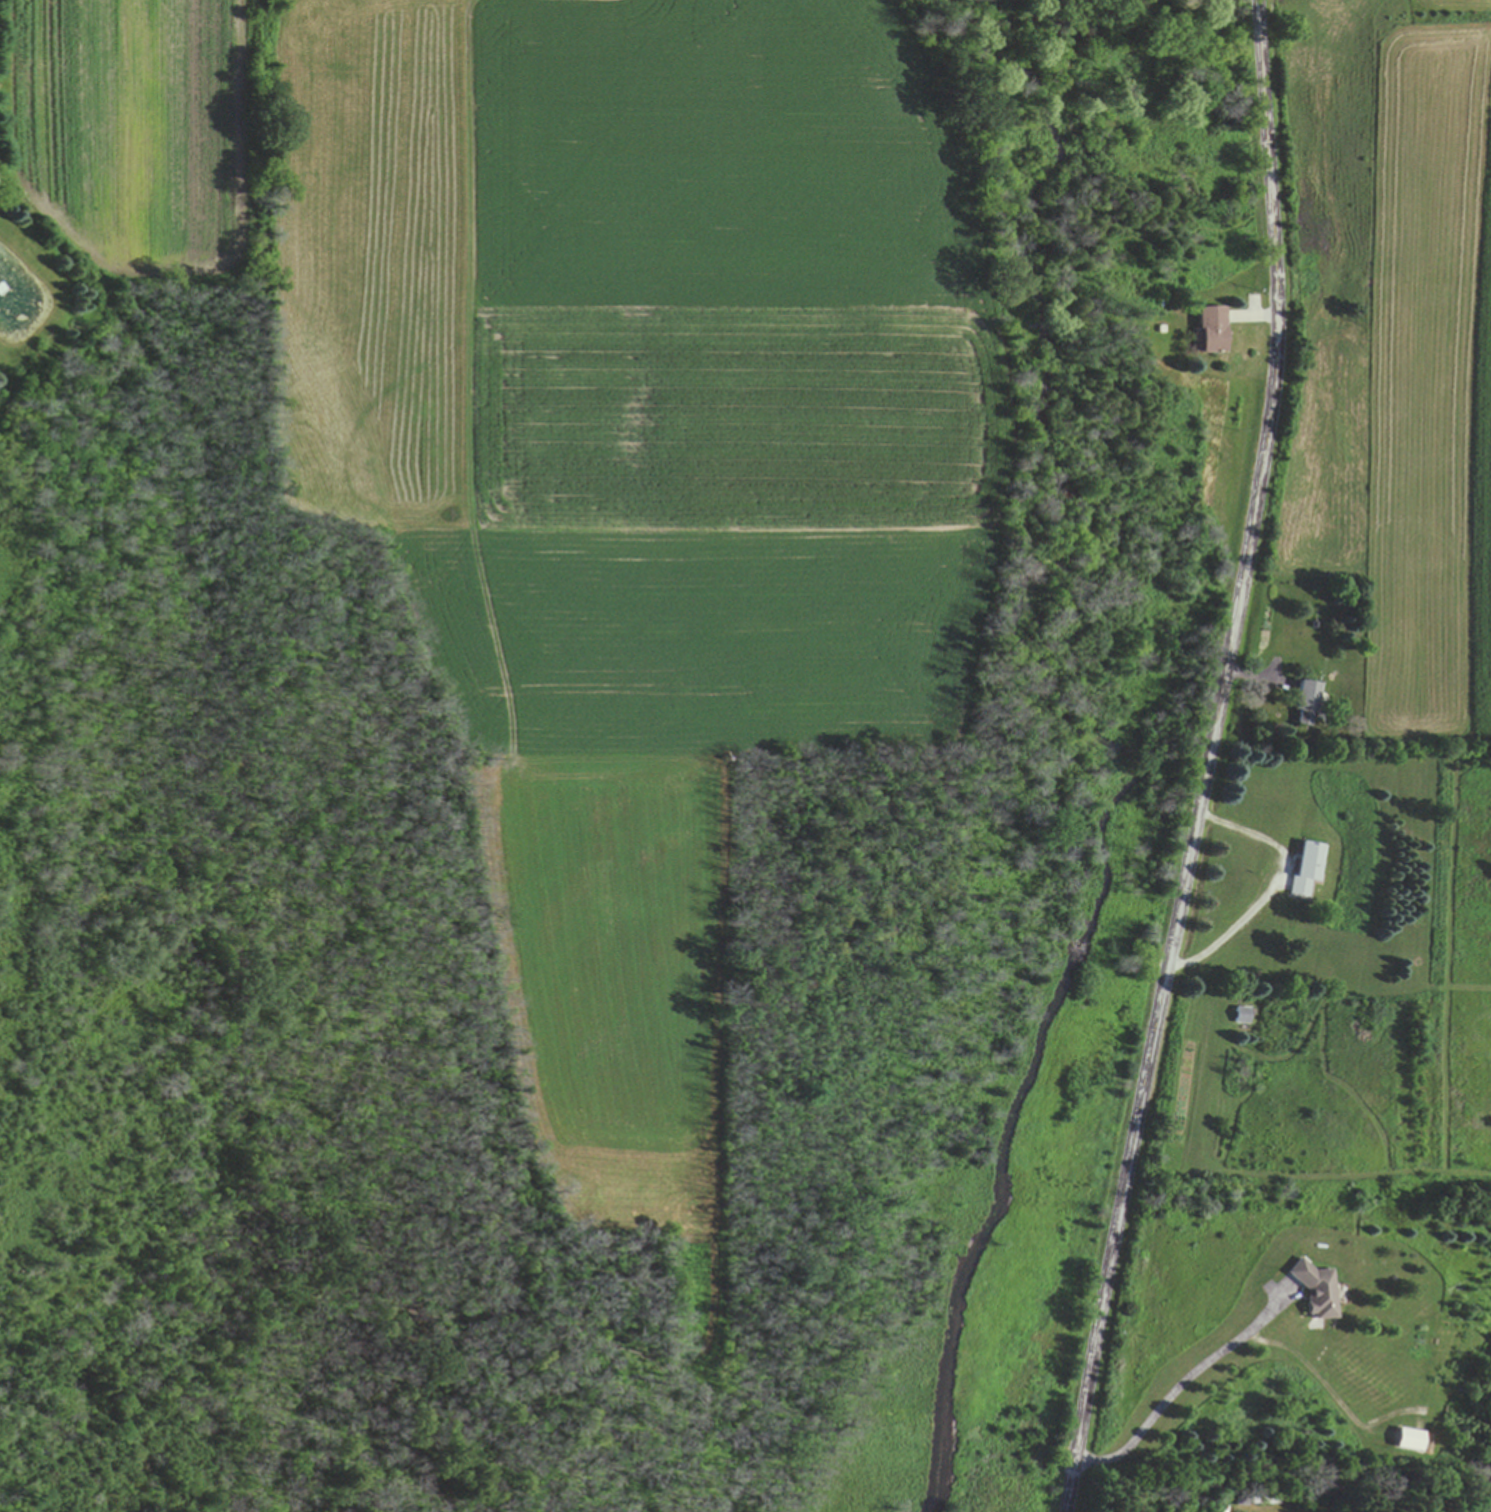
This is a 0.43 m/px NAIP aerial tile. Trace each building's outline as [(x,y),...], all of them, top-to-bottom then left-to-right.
[(1198,354),(1225,354),(1225,308),(1198,308),(1198,354)] [(1297,726),(1320,729),(1324,685),(1301,683),(1297,726)] [(1329,847),(1302,843),(1294,898),(1314,901),(1317,884),(1323,885),(1329,847)] [(1254,1025),(1254,1008),(1238,1008),(1238,1025),(1254,1025)] [(1334,1271),(1309,1272),(1309,1261),(1291,1262),(1292,1285),(1305,1284),(1306,1320),(1336,1319),(1334,1271)] [(1393,1449),(1419,1454),(1423,1433),(1397,1428),(1393,1449)]
